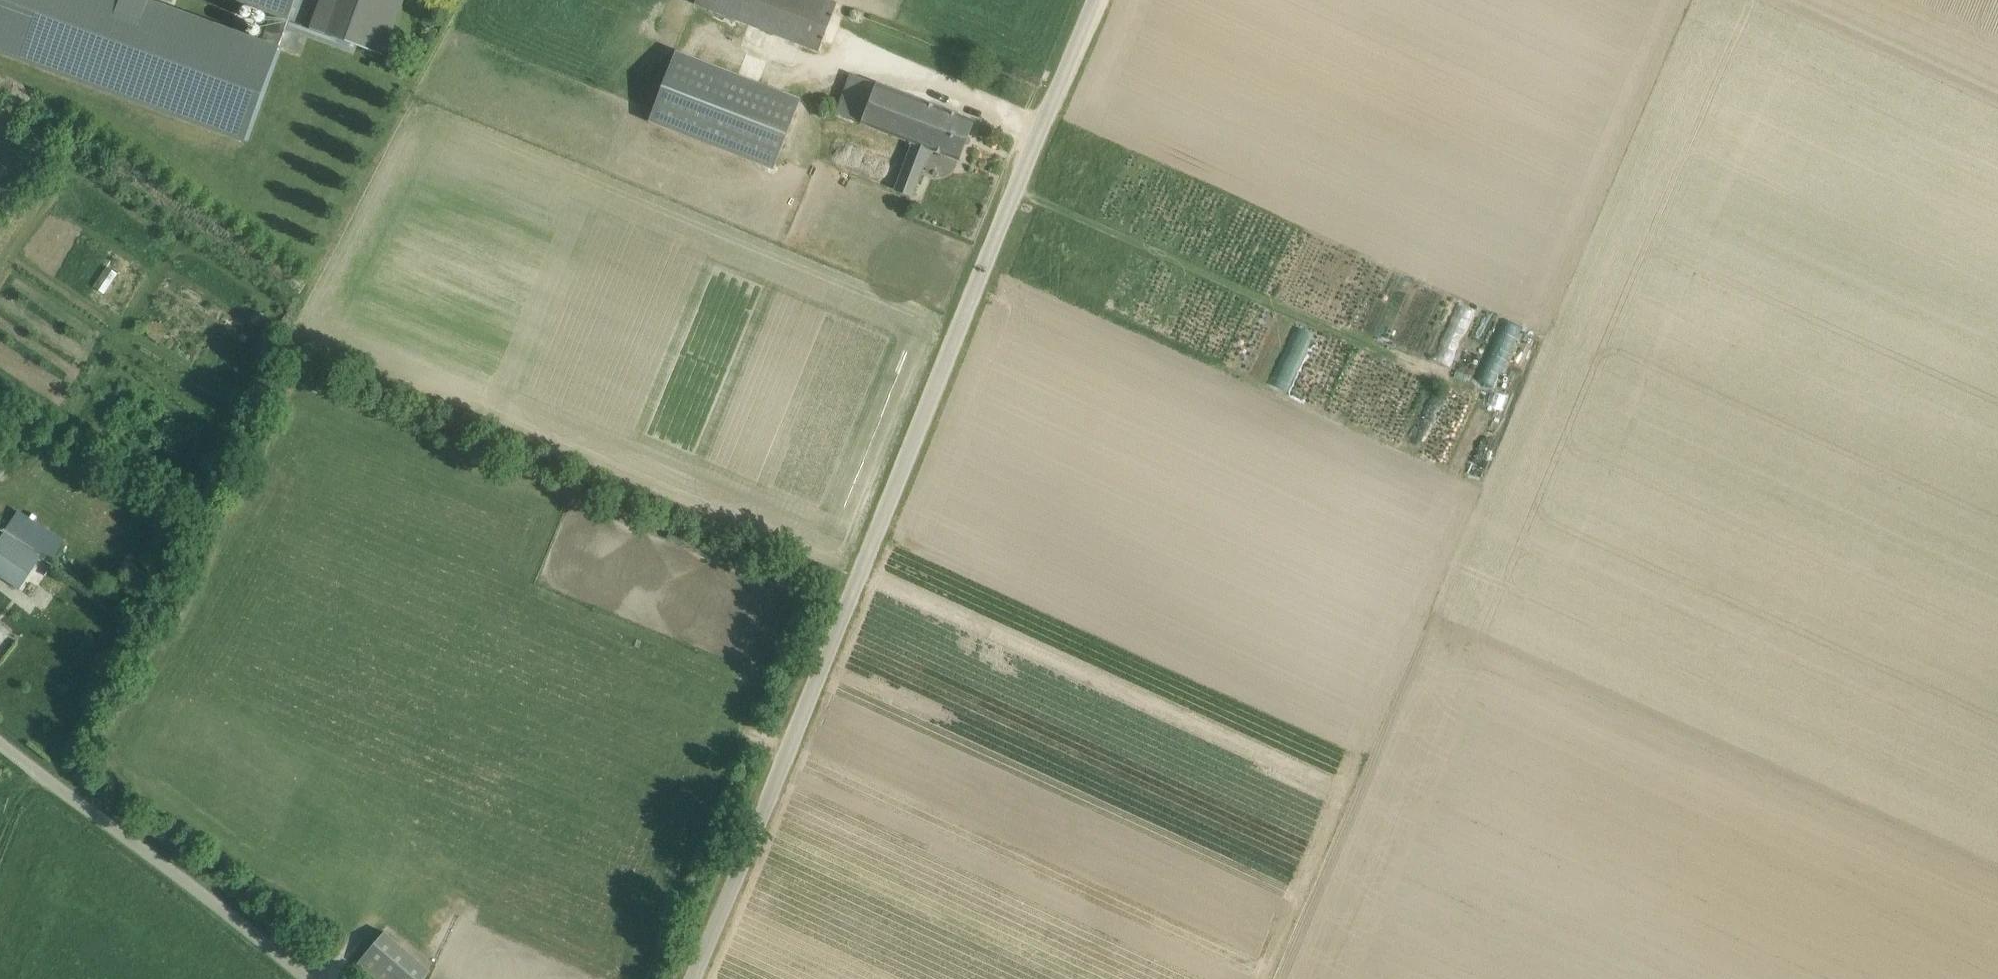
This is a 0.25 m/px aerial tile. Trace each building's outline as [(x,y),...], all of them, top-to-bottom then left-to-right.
[(270,17),(261,41),(147,0),(0,0),(0,51),(245,140),(278,50),(279,48),(288,23),(270,17)] [(270,17),(288,23),(289,24),(297,0),(223,0),(270,17)] [(309,28),(381,55),(401,0),(319,0),(309,28)] [(828,0),(696,0),(695,3),(819,51),(837,3),(828,0)] [(649,120),(774,168),(800,99),(675,51),(649,120)] [(850,73),(849,76),(840,100),(836,113),(913,142),(895,189),(912,195),(930,148),(959,160),(975,120),(850,73)] [(1475,378),(1492,386),(1521,328),(1504,320),(1475,378)] [(19,510),(8,527),(54,557),(65,540),(19,510)] [(43,554),(19,539),(0,567),(0,577),(20,589),(43,554)] [(386,931),(359,962),(378,978),(423,978),(431,971),(386,931)]
